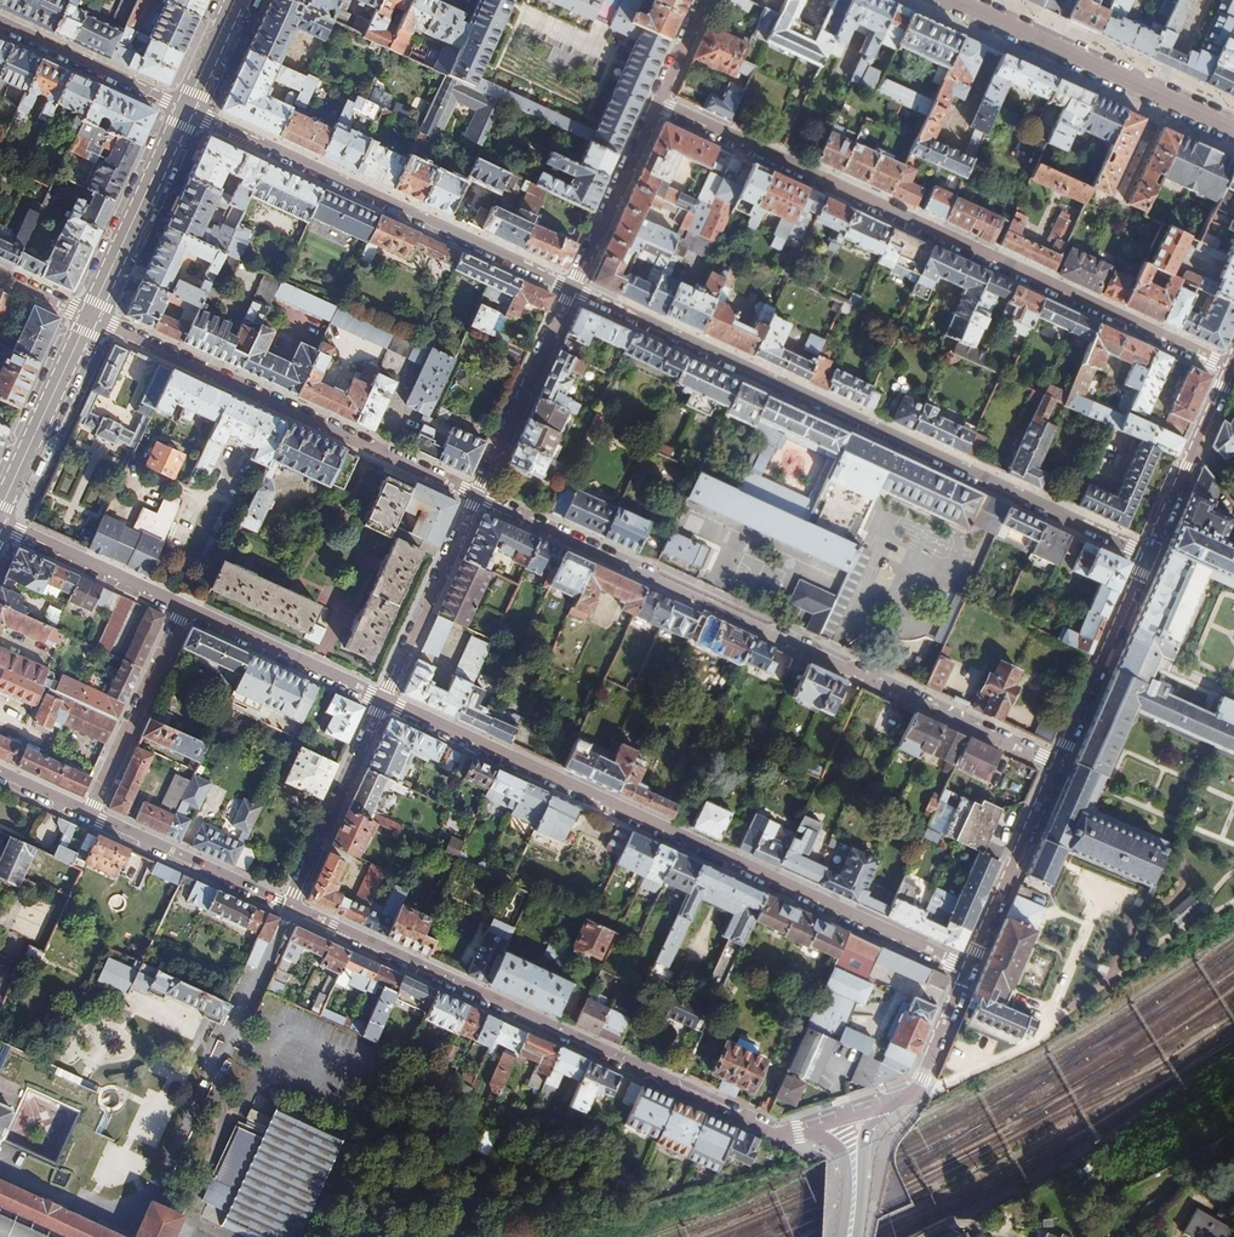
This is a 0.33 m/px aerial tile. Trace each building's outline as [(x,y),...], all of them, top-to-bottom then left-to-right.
[(53,33),(68,0),(0,0),(0,8),(24,20),(53,33)] [(53,33),(61,37),(71,41),(84,12),(75,8),(78,0),(68,0),(53,33)] [(138,0),(119,0),(111,17),(112,21),(116,28),(97,19),(105,0),(90,0),(84,12),(71,41),(90,50),(111,59),(125,28),(138,0)] [(152,0),(138,0),(125,28),(137,34),(152,0)] [(165,4),(198,19),(207,0),(166,0),(165,4)] [(289,0),(272,0),(261,24),(248,52),(277,65),(295,28),(323,41),(333,20),(289,0)] [(333,20),(338,9),(342,0),(289,0),(333,20)] [(338,9),(345,12),(351,0),(342,0),(338,9)] [(381,0),(356,0),(376,9),(381,0)] [(376,9),(374,14),(387,20),(393,7),(405,13),(411,0),(381,0),(376,9)] [(465,15),(463,14),(440,4),(432,0),(411,0),(405,13),(400,25),(395,36),(389,49),(401,55),(413,28),(449,46),(445,49),(435,71),(446,76),(469,26),(462,23),(465,15)] [(465,15),(462,23),(469,26),(446,76),(473,88),(478,76),(513,0),(481,0),(472,19),(465,15)] [(594,23),(594,22),(610,29),(609,30),(638,44),(644,30),(633,25),(638,15),(644,1),(642,0),(584,0),(583,2),(579,0),(543,0),(594,23)] [(653,5),(681,18),(689,0),(655,0),(653,5)] [(720,1),(749,15),(753,5),(746,2),(743,0),(721,0),(720,1)] [(778,16),(766,11),(765,10),(753,36),(821,67),(852,0),(835,0),(821,32),(800,22),(796,16),(803,0),(786,0),(778,16)] [(766,1),(766,11),(778,16),(786,0),(764,0),(766,1)] [(883,0),(852,0),(821,67),(818,73),(831,78),(846,47),(844,46),(854,24),(869,31),(859,53),(862,55),(850,82),(853,84),(860,87),(867,69),(879,43),(896,6),(883,0)] [(1043,9),(1047,0),(1024,0),(1043,9)] [(1043,9),(1058,16),(1066,0),(1047,0),(1043,9)] [(1097,34),(1107,12),(1094,6),(1097,1),(1095,0),(1076,0),(1067,20),(1097,34)] [(1110,7),(1107,12),(1097,34),(1150,58),(1163,29),(1150,23),(1150,32),(1123,20),(1132,0),(1113,0),(1110,7)] [(1176,2),(1163,29),(1150,58),(1204,83),(1226,37),(1233,19),(1233,0),(1222,0),(1201,46),(1197,44),(1196,48),(1199,49),(1196,54),(1189,50),(1186,57),(1168,48),(1192,0),(1177,0),(1176,2)] [(190,35),(198,19),(165,4),(149,39),(182,54),(190,35)] [(681,18),(653,5),(649,14),(643,17),(638,15),(633,25),(644,30),(670,42),(676,29),(681,18)] [(911,13),(896,6),(879,43),(895,50),(896,47),(911,13)] [(942,27),(911,13),(896,47),(940,67),(933,82),(941,86),(964,37),(942,27)] [(374,14),(371,22),(365,35),(364,37),(389,49),(395,36),(383,30),(388,20),(387,20),(374,14)] [(358,17),(352,30),(365,35),(371,22),(358,17)] [(111,59),(167,86),(177,64),(182,54),(149,39),(137,34),(125,28),(111,59)] [(748,47),(708,28),(700,44),(740,63),(741,61),(748,47)] [(598,130),(592,143),(618,155),(640,107),(649,89),(664,54),(670,42),(644,30),(638,44),(598,130)] [(988,48),(964,37),(941,86),(933,103),(926,118),(920,132),(906,161),(913,164),(916,157),(934,165),(942,169),(964,180),(970,167),(981,142),(971,137),(963,156),(932,141),(953,96),(963,101),(988,48)] [(1204,83),(1233,97),(1233,73),(1231,71),(1233,65),(1233,41),(1226,37),(1204,83)] [(12,47),(0,41),(0,72),(12,47)] [(756,68),(741,61),(740,63),(700,44),(697,52),(693,60),(734,79),(737,73),(751,79),(756,68)] [(12,47),(0,72),(0,81),(25,93),(40,59),(27,53),(12,47)] [(277,65),(248,52),(238,74),(221,111),(278,137),(290,111),(290,110),(262,97),(270,80),(298,93),(305,78),(277,65)] [(1059,81),(1002,55),(994,75),(1008,82),(1050,101),(1059,81)] [(55,67),(40,59),(25,93),(17,110),(27,115),(34,99),(34,96),(39,94),(46,97),(48,102),(44,105),(38,120),(47,125),(49,119),(70,74),(55,67)] [(860,87),(875,94),(881,80),(883,76),(867,69),(860,87)] [(98,86),(70,74),(49,119),(57,122),(62,112),(61,107),(77,114),(71,129),(77,132),(83,120),(98,86)] [(306,75),(305,78),(298,93),(297,96),(293,104),(303,109),(314,88),(319,88),(322,82),(306,75)] [(1008,82),(994,75),(970,127),(975,130),(985,134),(1003,93),(1008,82)] [(473,88),(446,76),(432,107),(422,128),(419,135),(427,138),(439,143),(457,104),(476,113),(465,140),(482,148),(493,126),(504,103),(473,88)] [(478,76),(473,88),(504,103),(591,143),(592,143),(598,130),(478,76)] [(881,80),(875,94),(901,106),(926,118),(933,103),(881,80)] [(1059,81),(1050,101),(1064,108),(1048,142),(1047,144),(1065,153),(1075,134),(1080,136),(1082,131),(1079,130),(1095,97),(1059,81)] [(126,99),(98,86),(83,120),(95,126),(99,117),(103,116),(111,120),(112,125),(108,132),(139,146),(146,133),(155,113),(126,99)] [(717,116),(731,123),(745,92),(731,86),(717,116)] [(293,104),(297,96),(290,93),(288,94),(284,101),(286,104),(292,107),(293,104)] [(1113,145),(1128,113),(1095,97),(1079,130),(1082,131),(1113,145)] [(335,124),(320,156),(337,164),(355,172),(370,140),(345,129),(353,113),(377,124),(383,111),(365,102),(355,98),(352,104),(346,101),(335,124)] [(290,111),(278,137),(299,147),(320,156),(335,124),(328,121),(325,127),(315,123),(315,121),(315,119),(313,117),(310,117),(307,119),(290,111)] [(1145,121),(1128,113),(1113,145),(1093,189),(1110,197),(1119,176),(1145,121)] [(816,163),(841,174),(858,137),(847,132),(851,122),(838,116),(816,163)] [(83,120),(77,132),(65,159),(69,160),(73,153),(96,163),(99,157),(105,159),(103,163),(99,163),(87,191),(89,192),(114,203),(128,172),(139,146),(108,132),(95,126),(83,120)] [(709,169),(719,149),(665,124),(650,156),(636,187),(689,212),(694,202),(666,188),(680,156),(709,169)] [(1046,130),(1038,127),(1034,136),(1040,139),(1042,140),(1046,130)] [(1129,204),(1146,212),(1161,180),(1180,137),(1164,129),(1129,204)] [(985,134),(975,130),(971,137),(981,142),(985,134)] [(251,194),(266,161),(234,146),(209,134),(202,149),(198,158),(189,177),(221,192),(223,188),(218,185),(226,170),(242,178),(232,200),(220,194),(217,198),(232,205),(243,211),(251,194)] [(407,161),(394,190),(406,196),(421,203),(435,173),(411,162),(414,158),(417,159),(427,138),(419,135),(407,161)] [(841,174),(865,185),(880,153),(875,150),(873,154),(862,149),(865,141),(858,137),(841,174)] [(1228,159),(1180,137),(1161,180),(1170,184),(1172,181),(1183,187),(1182,189),(1195,195),(1197,193),(1210,198),(1228,159)] [(1047,144),(1048,142),(1042,140),(1040,139),(1014,195),(1022,200),(1023,197),(1031,179),(1038,165),(1047,144)] [(370,140),(355,172),(373,181),(394,190),(407,161),(376,146),(377,144),(370,140)] [(1123,204),(1149,143),(1140,140),(1115,201),(1123,204)] [(618,155),(592,143),(591,143),(580,166),(608,179),(613,167),(618,155)] [(600,194),(608,179),(580,166),(551,153),(546,165),(574,178),(569,188),(540,175),(535,187),(547,193),(591,214),(600,194)] [(865,185),(890,197),(903,168),(882,158),(884,155),(880,153),(865,185)] [(508,174),(477,159),(468,178),(500,193),(501,190),(508,174)] [(1233,168),(1233,161),(1228,159),(1210,198),(1209,201),(1217,204),(1223,192),(1224,188),(1233,168)] [(295,174),(266,161),(251,194),(308,221),(311,215),(324,188),(295,174)] [(734,210),(755,166),(750,163),(747,168),(738,171),(732,183),(708,172),(696,198),(707,203),(705,208),(709,209),(697,235),(716,244),(718,245),(734,210)] [(1092,190),(1038,165),(1031,179),(1085,205),(1092,190)] [(773,174),(755,166),(734,210),(753,218),(773,174)] [(903,168),(890,197),(914,208),(922,191),(909,185),(915,172),(904,167),(903,168)] [(61,168),(57,177),(65,180),(66,181),(70,172),(61,168)] [(1224,188),(1233,193),(1233,168),(1224,188)] [(66,181),(79,187),(83,178),(70,172),(66,181)] [(421,203),(432,208),(450,216),(464,186),(446,178),(435,173),(421,203)] [(535,187),(508,174),(501,190),(518,197),(522,192),(527,195),(516,219),(492,209),(490,214),(483,231),(499,238),(521,249),(532,225),(547,193),(535,187)] [(809,191),(773,174),(753,218),(750,225),(758,228),(766,211),(783,219),(775,237),(777,238),(771,248),(780,252),(790,232),(809,191)] [(57,177),(51,190),(47,198),(55,202),(57,198),(65,180),(57,177)] [(221,192),(189,177),(178,202),(167,225),(222,250),(225,251),(238,222),(243,211),(232,205),(220,231),(205,224),(217,198),(220,194),(221,192)] [(682,228),(689,212),(636,187),(619,224),(604,256),(623,264),(625,265),(632,250),(638,253),(643,242),(670,255),(678,237),(641,220),(647,207),(650,209),(652,206),(661,210),(662,208),(677,214),(673,223),(682,228)] [(349,199),(324,188),(311,215),(368,242),(381,214),(349,199)] [(922,212),(945,222),(955,200),(956,198),(933,188),(922,212)] [(826,199),(809,191),(790,232),(801,238),(806,229),(808,230),(813,214),(818,216),(826,199)] [(108,215),(114,203),(89,192),(87,195),(94,198),(89,208),(84,206),(85,203),(77,199),(74,206),(80,209),(75,221),(100,232),(108,215)] [(1223,192),(1217,204),(1216,206),(1214,209),(1227,215),(1233,201),(1233,197),(1223,192)] [(47,198),(39,216),(37,221),(44,224),(55,202),(47,198)] [(853,211),(826,199),(818,216),(817,220),(840,230),(838,235),(833,233),(832,237),(829,236),(818,259),(829,263),(841,238),(853,211)] [(955,200),(945,222),(968,233),(971,226),(978,211),(955,200)] [(95,242),(100,232),(75,221),(80,209),(74,206),(70,214),(65,212),(63,217),(67,219),(61,233),(60,235),(91,251),(95,242)] [(472,226),(483,231),(490,214),(480,209),(472,226)] [(975,237),(990,244),(1000,222),(998,220),(999,218),(981,209),(980,212),(978,211),(971,226),(978,229),(975,237)] [(892,230),(853,211),(841,238),(857,246),(863,234),(872,239),(867,251),(875,255),(872,263),(876,264),(892,230)] [(15,266),(37,221),(39,216),(30,212),(13,248),(0,242),(0,259),(15,266)] [(1010,226),(1000,248),(1054,273),(1076,225),(1060,218),(1050,239),(1057,243),(1052,253),(1019,238),(1024,228),(1023,227),(1027,218),(1016,213),(1010,226)] [(1208,221),(1233,233),(1233,222),(1212,213),(1208,221)] [(456,266),(462,252),(426,235),(398,222),(381,214),(368,242),(360,259),(369,264),(378,245),(407,258),(413,247),(456,266)] [(37,221),(15,266),(42,279),(72,292),(83,270),(91,251),(60,235),(46,266),(28,258),(44,224),(37,221)] [(1162,225),(1153,221),(1149,227),(1159,232),(1162,225)] [(239,258),(240,258),(252,232),(252,228),(238,222),(225,251),(239,258)] [(1000,222),(990,244),(1000,248),(1010,226),(1000,222)] [(225,251),(222,250),(167,225),(154,253),(142,280),(199,307),(201,302),(204,297),(211,280),(213,277),(225,251)] [(532,225),(521,249),(541,258),(565,269),(577,245),(532,225)] [(1188,237),(1166,227),(1149,266),(1166,273),(1171,276),(1188,237)] [(690,231),(682,228),(678,237),(686,240),(690,231)] [(932,248),(892,230),(876,264),(891,271),(897,257),(913,265),(910,274),(919,277),(932,248)] [(686,240),(678,237),(670,255),(681,260),(687,249),(709,259),(716,244),(697,235),(690,231),(686,240)] [(1226,254),(1212,248),(1198,241),(1195,249),(1217,259),(1226,259),(1218,277),(1222,279),(1217,290),(1200,281),(1201,279),(1186,272),(1183,274),(1180,280),(1197,288),(1201,290),(1210,294),(1215,296),(1218,298),(1233,305),(1233,258),(1226,254)] [(664,267),(670,255),(643,242),(638,253),(636,257),(653,265),(645,283),(627,275),(626,277),(618,295),(630,300),(645,307),(664,267)] [(1017,288),(932,248),(919,277),(910,296),(926,303),(937,278),(952,285),(951,288),(955,291),(957,288),(964,290),(961,296),(963,297),(945,337),(958,342),(953,354),(980,367),(985,355),(972,349),(980,330),(983,331),(998,297),(1010,303),(1017,288)] [(239,258),(225,251),(213,277),(227,284),(239,258)] [(1071,251),(1060,276),(1097,293),(1108,268),(1071,251)] [(510,304),(522,279),(496,267),(462,252),(456,266),(454,269),(487,284),(482,295),(492,300),(494,297),(510,304)] [(737,253),(725,279),(722,286),(729,289),(735,275),(737,276),(746,258),(737,253)] [(592,282),(618,295),(626,277),(618,273),(623,264),(604,256),(600,265),(592,282)] [(1179,280),(1171,276),(1166,273),(1149,266),(1144,264),(1135,283),(1125,306),(1160,322),(1176,287),(1179,280)] [(664,267),(645,307),(653,311),(664,316),(679,284),(666,278),(670,269),(664,267)] [(213,356),(239,368),(260,324),(273,295),(282,278),(266,271),(236,336),(225,332),(229,323),(203,311),(206,305),(201,302),(199,307),(183,342),(213,356)] [(681,323),(700,332),(714,302),(722,286),(725,279),(710,272),(700,294),(679,284),(664,316),(681,323)] [(1125,306),(1135,283),(1126,278),(1127,276),(1121,273),(1119,276),(1113,273),(1103,296),(1125,306)] [(331,322),(339,305),(282,278),(273,295),(331,322)] [(553,294),(522,279),(510,304),(505,315),(510,317),(511,314),(518,316),(525,301),(546,310),(547,306),(553,294)] [(183,342),(199,307),(142,280),(132,301),(126,316),(183,342)] [(228,289),(211,280),(204,297),(221,305),(228,289)] [(1176,287),(1160,322),(1178,330),(1187,311),(1190,303),(1194,295),(1176,287)] [(1044,301),(1017,288),(1010,303),(1005,314),(1013,318),(1008,330),(1026,339),(1036,319),(1044,301)] [(1201,290),(1197,288),(1194,295),(1190,303),(1203,308),(1210,294),(1201,290)] [(3,290),(0,296),(0,324),(13,295),(3,290)] [(1233,325),(1233,305),(1218,298),(1215,296),(1205,319),(1187,311),(1178,330),(1223,351),(1233,325)] [(1078,316),(1044,301),(1036,319),(1070,334),(1078,316)] [(714,302),(700,332),(725,344),(753,357),(772,317),(775,309),(760,303),(755,313),(758,314),(750,330),(734,323),(736,318),(733,316),(735,311),(714,302)] [(14,349),(40,361),(52,334),(61,317),(30,303),(28,306),(33,308),(14,349)] [(493,326),(499,312),(480,303),(470,323),(507,340),(510,334),(493,326)] [(388,348),(396,331),(339,305),(331,322),(388,348)] [(625,348),(633,331),(604,318),(580,307),(568,333),(576,337),(575,340),(585,345),(591,333),(625,348)] [(1099,326),(1078,316),(1070,334),(1091,344),(1099,326)] [(772,317),(753,357),(765,362),(779,369),(783,371),(807,382),(816,362),(812,360),(810,364),(780,350),(791,326),(772,317)] [(260,324),(239,368),(272,383),(297,395),(317,351),(301,344),(291,363),(265,352),(274,330),(260,324)] [(1123,388),(1135,393),(1155,351),(1099,326),(1091,344),(1067,395),(1063,405),(1114,428),(1119,431),(1124,419),(1081,400),(1094,370),(1099,373),(1107,355),(1133,367),(1123,388)] [(425,421),(455,358),(421,343),(396,331),(388,348),(425,365),(407,403),(425,412),(422,419),(425,421)] [(677,377),(687,356),(658,343),(633,331),(625,348),(623,352),(677,377)] [(824,345),(826,341),(812,335),(805,351),(818,357),(824,345)] [(565,340),(559,351),(574,358),(579,347),(565,340)] [(154,407),(172,368),(158,362),(139,404),(147,408),(138,427),(94,406),(102,388),(111,392),(131,349),(114,341),(80,415),(99,424),(97,428),(116,437),(118,433),(137,442),(154,407)] [(317,351),(297,395),(311,401),(327,408),(354,421),(376,374),(379,367),(367,362),(359,380),(353,378),(345,395),(317,382),(334,347),(322,342),(317,351)] [(816,362),(807,382),(836,395),(864,408),(871,392),(873,389),(836,371),(834,375),(828,372),(832,363),(828,361),(833,349),(824,345),(818,357),(816,362)] [(19,407),(31,382),(40,361),(14,349),(9,359),(7,358),(5,362),(8,363),(6,367),(3,365),(0,372),(0,398),(19,407)] [(551,369),(538,398),(568,412),(575,415),(579,405),(563,398),(571,380),(564,377),(565,374),(566,375),(568,370),(580,375),(585,363),(574,358),(559,351),(551,369)] [(1212,378),(1155,351),(1135,393),(1129,407),(1147,415),(1167,372),(1178,377),(1179,374),(1186,377),(1166,421),(1188,431),(1212,378)] [(729,407),(740,381),(719,371),(687,356),(677,377),(675,382),(682,385),(680,389),(683,391),(685,389),(689,391),(684,403),(707,413),(714,400),(729,407)] [(202,382),(172,368),(154,407),(169,414),(174,402),(184,407),(179,419),(187,423),(193,411),(216,421),(228,394),(202,382)] [(942,370),(924,408),(913,431),(948,447),(965,455),(977,428),(939,410),(955,377),(942,370)] [(376,374),(354,421),(373,430),(395,382),(376,374)] [(753,425),(768,394),(756,388),(740,381),(729,407),(724,418),(727,420),(730,414),(753,425)] [(1042,395),(1044,396),(1056,402),(1063,405),(1067,395),(1046,386),(1042,395)] [(871,392),(864,408),(879,415),(887,399),(871,392)] [(259,408),(228,394),(216,421),(207,441),(203,449),(195,467),(209,474),(222,446),(223,447),(228,437),(254,449),(250,459),(266,466),(287,421),(259,408)] [(790,404),(768,394),(753,425),(750,433),(759,437),(753,452),(759,454),(766,438),(770,440),(777,426),(837,453),(847,431),(790,404)] [(1044,396),(1007,475),(1019,480),(1045,422),(1047,422),(1056,402),(1044,396)] [(568,412),(538,398),(535,403),(517,443),(548,457),(556,440),(559,441),(562,435),(558,433),(568,412)] [(913,431),(924,408),(904,398),(893,422),(913,431)] [(1124,419),(1119,431),(1160,450),(1177,457),(1184,441),(1126,415),(1124,419)] [(1213,443),(1217,448),(1233,435),(1233,417),(1229,424),(1222,421),(1213,443)] [(323,438),(287,421),(266,466),(240,525),(257,532),(275,492),(272,480),(269,479),(277,462),(327,485),(328,482),(341,488),(357,454),(323,438)] [(1045,422),(1019,480),(1040,490),(1047,475),(1042,472),(1047,461),(1042,459),(1056,427),(1047,422),(1045,422)] [(5,439),(9,428),(0,424),(0,437),(5,439)] [(470,475),(485,441),(453,425),(443,447),(434,443),(436,440),(432,438),(436,429),(424,424),(413,448),(443,462),(470,475)] [(1119,431),(1114,428),(1077,507),(1124,529),(1160,450),(1119,431)] [(805,521),(861,547),(864,540),(854,535),(877,487),(966,528),(970,522),(995,534),(1008,506),(847,431),(837,453),(832,463),(817,495),(814,501),(805,521)] [(1217,448),(1226,460),(1233,454),(1233,435),(1217,448)] [(203,449),(207,441),(200,437),(196,446),(203,449)] [(649,439),(645,447),(667,458),(671,449),(649,439)] [(156,443),(145,466),(171,478),(182,455),(156,443)] [(548,457),(517,443),(509,461),(508,463),(539,478),(540,476),(549,481),(552,474),(565,481),(571,468),(548,457)] [(817,495),(832,463),(823,459),(809,491),(817,495)] [(1162,561),(1025,874),(1050,885),(1065,850),(1083,811),(1127,709),(1135,712),(1233,756),(1233,703),(1222,697),(1214,714),(1146,684),(1159,655),(1170,660),(1207,576),(1210,569),(1233,580),(1233,546),(1194,527),(1189,524),(1200,499),(1205,501),(1207,502),(1216,503),(1219,501),(1227,495),(1222,488),(1204,464),(1162,561)] [(736,489),(805,521),(814,501),(745,469),(736,489)] [(849,571),(861,547),(805,521),(736,489),(699,472),(688,496),(849,571)] [(402,509),(412,488),(387,476),(364,526),(389,537),(390,536),(395,526),(402,509)] [(437,491),(415,481),(412,488),(402,509),(417,516),(409,533),(419,537),(437,545),(457,501),(437,491)] [(604,537),(617,508),(576,490),(563,518),(579,525),(604,537)] [(126,566),(146,575),(182,498),(168,492),(160,510),(156,508),(153,515),(144,511),(135,529),(142,532),(141,534),(126,566)] [(1194,527),(1205,501),(1200,499),(1189,524),(1194,527)] [(651,522),(618,506),(617,508),(604,537),(637,552),(651,522)] [(1008,506),(995,534),(1002,538),(1004,534),(1025,544),(1026,550),(1022,557),(1026,559),(1030,552),(1044,522),(1008,506)] [(525,567),(539,538),(516,528),(485,513),(463,559),(490,572),(493,564),(487,561),(497,540),(502,542),(497,553),(508,559),(513,548),(519,550),(514,561),(525,567)] [(122,523),(103,515),(100,522),(88,549),(106,557),(121,525),(122,523)] [(1073,536),(1044,522),(1030,552),(1059,565),(1066,550),(1073,536)] [(121,525),(106,557),(126,566),(141,534),(121,525)] [(396,538),(414,547),(419,537),(409,533),(395,526),(390,536),(396,538)] [(672,531),(663,551),(703,569),(711,549),(672,531)] [(1081,540),(1073,536),(1066,550),(1074,554),(1081,540)] [(421,550),(433,555),(435,550),(437,545),(419,537),(414,547),(421,550)] [(370,660),(421,550),(414,547),(396,538),(357,623),(345,649),(370,660)] [(553,545),(539,538),(525,567),(539,574),(543,567),(556,573),(566,551),(553,545)] [(1130,562),(1086,542),(1073,570),(1100,582),(1078,632),(1067,627),(1061,640),(1090,653),(1130,562)] [(872,552),(861,547),(849,571),(838,596),(819,636),(830,642),(872,552)] [(71,594),(79,576),(18,548),(6,575),(5,577),(40,593),(41,592),(45,593),(49,584),(71,594)] [(582,558),(566,551),(556,573),(552,581),(550,586),(576,597),(592,563),(582,558)] [(490,572),(463,559),(450,588),(438,614),(453,621),(465,627),(490,572)] [(223,561),(211,588),(307,633),(319,605),(223,561)] [(646,588),(592,563),(576,597),(569,613),(585,620),(588,614),(589,614),(601,589),(626,601),(622,610),(633,615),(646,588)] [(1207,576),(1233,588),(1233,580),(1210,569),(1207,576)] [(98,585),(79,576),(71,594),(68,599),(91,610),(95,602),(102,587),(98,585)] [(543,587),(548,590),(550,586),(552,581),(546,579),(543,587)] [(806,630),(819,636),(838,596),(801,579),(790,602),(813,613),(806,630)] [(0,589),(0,603),(24,615),(27,609),(21,606),(24,598),(1,587),(0,589)] [(102,587),(95,602),(105,606),(112,591),(102,587)] [(673,600),(646,588),(633,615),(661,628),(662,626),(673,600)] [(132,601),(120,595),(96,648),(102,651),(108,654),(132,601)] [(700,613),(673,600),(662,626),(666,628),(665,631),(682,639),(684,636),(688,639),(696,622),(700,613)] [(3,624),(8,626),(6,629),(11,632),(13,628),(57,648),(64,633),(55,629),(24,615),(0,603),(0,632),(3,624)] [(125,661),(141,669),(153,643),(165,616),(147,607),(123,661),(125,661)] [(754,638),(700,613),(696,622),(705,627),(698,643),(742,664),(743,660),(754,638)] [(453,621),(438,614),(422,650),(437,657),(453,621)] [(230,694),(249,654),(218,640),(191,627),(173,668),(181,671),(186,660),(190,650),(226,667),(222,676),(216,688),(230,694)] [(402,693),(455,718),(471,684),(489,645),(473,638),(447,692),(428,683),(435,667),(418,659),(402,693)] [(774,648),(754,638),(743,660),(771,673),(776,662),(769,659),(774,648)] [(43,686),(44,687),(50,689),(57,693),(61,685),(55,682),(56,678),(53,672),(49,670),(49,669),(48,668),(0,647),(0,667),(43,686)] [(186,660),(222,676),(226,667),(190,650),(186,660)] [(317,686),(249,654),(230,694),(229,697),(259,711),(263,703),(290,715),(289,717),(301,723),(317,686)] [(807,663),(792,656),(786,670),(797,675),(801,677),(807,663)] [(938,656),(924,685),(940,692),(953,663),(938,656)] [(117,720),(141,669),(125,661),(109,697),(85,687),(64,677),(61,685),(57,693),(117,720)] [(974,709),(1000,721),(1008,703),(1010,704),(1018,688),(1014,686),(1020,671),(1002,662),(995,677),(990,675),(974,709)] [(830,715),(846,682),(807,663),(801,677),(797,675),(793,683),(797,685),(791,698),(830,715)] [(0,667),(0,676),(3,678),(0,684),(0,690),(34,705),(43,686),(0,667)] [(455,718),(485,731),(495,709),(488,706),(486,709),(478,705),(484,690),(471,684),(455,718)] [(106,745),(117,720),(57,693),(50,689),(35,722),(51,730),(54,725),(62,730),(64,725),(106,745)] [(363,707),(333,693),(325,710),(332,714),(324,732),(347,742),(353,727),(363,707)] [(150,718),(167,726),(173,714),(155,706),(150,718)] [(495,709),(485,731),(509,743),(519,721),(512,718),(509,723),(506,722),(509,714),(495,708),(495,709)] [(876,721),(884,726),(893,713),(885,708),(876,721)] [(1101,789),(1135,712),(1127,709),(1083,811),(1166,848),(1168,843),(1097,811),(1095,804),(1101,789)] [(968,738),(913,713),(897,748),(919,758),(923,751),(948,762),(943,772),(950,776),(955,766),(968,738)] [(194,771),(207,744),(167,726),(150,718),(142,736),(193,759),(189,768),(194,771)] [(390,720),(383,735),(416,751),(437,761),(444,745),(390,720)] [(375,752),(366,770),(387,780),(400,786),(416,751),(383,735),(375,752)] [(17,767),(26,748),(0,736),(0,759),(17,767)] [(577,738),(563,768),(579,775),(617,792),(633,757),(618,750),(612,762),(587,751),(589,744),(577,738)] [(999,753),(968,738),(955,766),(987,780),(999,753)] [(337,763),(302,746),(285,783),(320,799),(329,780),(337,763)] [(26,748),(17,767),(34,775),(67,790),(83,797),(91,778),(26,748)] [(125,816),(153,756),(136,749),(109,809),(119,813),(125,816)] [(465,776),(473,758),(453,749),(449,757),(461,763),(457,772),(465,776)] [(633,757),(617,792),(670,817),(676,804),(648,792),(649,788),(637,783),(643,768),(640,767),(642,762),(633,757)] [(497,769),(473,758),(465,776),(464,778),(488,789),(497,769)] [(525,782),(497,769),(488,789),(485,796),(488,797),(487,799),(505,807),(506,805),(513,809),(525,782)] [(378,824),(399,834),(403,826),(372,812),(376,804),(379,805),(383,796),(380,795),(387,780),(366,770),(358,788),(348,811),(378,824)] [(179,803),(189,782),(174,775),(159,809),(143,802),(134,821),(165,834),(179,803)] [(210,785),(194,777),(182,802),(197,810),(210,785)] [(551,794),(525,782),(513,809),(510,815),(536,827),(551,794)] [(579,807),(551,794),(536,827),(534,831),(562,844),(579,807)] [(930,820),(940,798),(934,795),(923,817),(930,820)] [(259,806),(243,798),(231,825),(247,833),(259,806)] [(971,849),(982,854),(984,850),(986,845),(988,839),(1002,810),(983,801),(980,806),(962,798),(943,836),(956,842),(971,849)] [(702,799),(689,826),(737,848),(746,828),(727,819),(730,812),(702,799)] [(184,806),(179,803),(165,834),(184,843),(194,822),(179,816),(184,806)] [(750,855),(778,867),(791,838),(794,833),(786,830),(782,839),(772,834),(776,825),(779,826),(787,809),(774,803),(750,855)] [(338,832),(332,845),(357,856),(367,833),(372,836),(378,824),(348,811),(338,832)] [(1083,811),(1065,850),(1150,886),(1166,848),(1083,811)] [(820,824),(802,815),(795,831),(801,834),(798,841),(791,838),(778,867),(815,884),(885,916),(888,908),(866,898),(868,893),(865,892),(878,862),(851,849),(838,877),(822,870),(823,868),(802,859),(804,855),(805,856),(820,824)] [(64,835),(69,823),(58,818),(56,823),(59,833),(64,835)] [(80,843),(86,831),(77,827),(69,823),(64,835),(80,843)] [(234,866),(248,835),(240,832),(236,842),(199,825),(189,846),(234,866)] [(632,831),(619,826),(608,848),(621,855),(632,831)] [(926,828),(922,836),(935,842),(939,834),(926,828)] [(128,850),(86,831),(80,843),(75,854),(73,858),(112,876),(119,863),(122,864),(128,850)] [(617,864),(643,876),(644,875),(658,844),(632,831),(621,855),(617,864)] [(451,838),(444,854),(455,860),(459,852),(463,844),(451,838)] [(13,840),(0,866),(0,875),(17,883),(26,863),(32,849),(13,840)] [(676,852),(658,844),(644,875),(664,884),(665,882),(663,881),(676,852)] [(70,866),(73,858),(75,854),(59,846),(53,858),(70,866)] [(80,871),(70,866),(53,858),(32,849),(26,863),(59,879),(54,891),(68,897),(80,871)] [(888,908),(885,916),(958,950),(999,862),(982,854),(971,849),(967,858),(974,861),(954,904),(945,899),(947,895),(934,889),(924,912),(917,909),(919,904),(912,901),(918,889),(901,881),(888,908)] [(464,854),(459,852),(455,860),(463,863),(465,858),(464,854)] [(701,864),(676,852),(663,881),(665,882),(688,892),(701,864)] [(307,900),(361,925),(372,902),(386,870),(373,864),(355,902),(334,893),(338,883),(334,881),(343,861),(328,853),(320,872),(307,900)] [(483,872),(487,865),(482,862),(478,864),(476,869),(483,872)] [(176,886),(182,875),(156,863),(150,874),(176,886)] [(765,893),(701,864),(688,892),(655,963),(668,968),(700,899),(732,914),(721,937),(728,940),(707,988),(719,993),(737,954),(752,921),(765,893)] [(195,906),(257,934),(266,914),(235,900),(194,881),(188,896),(197,900),(195,906)] [(361,925),(386,937),(400,905),(407,891),(395,885),(384,908),(372,902),(361,925)] [(1020,885),(1016,896),(1028,901),(1032,890),(1020,885)] [(1183,892),(1165,916),(1174,923),(1192,899),(1183,892)] [(848,932),(765,893),(752,921),(781,934),(780,937),(804,948),(806,946),(835,959),(848,932)] [(1016,896),(967,1006),(973,1008),(972,1011),(1022,1032),(1030,1036),(1037,1020),(984,997),(990,981),(1010,989),(1046,908),(1028,901),(1016,896)] [(426,956),(433,939),(422,934),(429,919),(400,905),(386,937),(426,956)] [(257,934),(244,965),(254,970),(277,919),(268,915),(266,914),(257,934)] [(492,919),(467,975),(488,984),(502,952),(513,929),(492,919)] [(590,922),(586,920),(572,951),(584,957),(586,953),(598,959),(609,935),(615,938),(617,934),(590,922)] [(294,927),(289,924),(283,939),(288,941),(294,927)] [(294,927),(288,941),(321,957),(318,965),(337,975),(348,952),(322,940),(294,927)] [(947,978),(848,932),(835,959),(821,992),(805,1028),(833,1043),(855,1055),(856,1053),(864,1056),(871,1041),(842,1027),(854,1001),(860,1004),(871,981),(865,979),(873,961),(926,986),(927,983),(942,989),(947,978)] [(442,943),(433,939),(426,956),(435,960),(442,943)] [(566,950),(549,942),(542,956),(556,963),(558,957),(561,958),(566,950)] [(24,955),(39,958),(41,948),(26,945),(24,955)] [(296,957),(284,951),(282,955),(281,957),(277,965),(275,971),(265,992),(276,997),(287,975),(283,973),(287,962),(292,964),(296,957)] [(364,959),(348,952),(337,975),(333,984),(341,987),(343,983),(362,992),(363,990),(366,992),(378,965),(364,959)] [(570,984),(502,952),(488,984),(555,1016),(570,984)] [(132,971),(107,959),(98,981),(128,994),(132,985),(163,999),(166,994),(205,1012),(202,1019),(217,1025),(226,1004),(142,964),(136,962),(132,971)] [(624,970),(604,960),(600,970),(620,979),(624,970)] [(388,970),(378,965),(366,992),(373,995),(375,988),(381,991),(367,1023),(361,1036),(373,1042),(393,998),(392,997),(401,976),(388,970)] [(676,967),(669,981),(669,982),(698,996),(705,980),(676,967)] [(421,985),(401,976),(392,997),(393,998),(424,1013),(434,991),(421,985)] [(128,994),(98,981),(95,986),(125,1001),(128,994)] [(447,997),(434,991),(424,1013),(421,1018),(450,1031),(446,1040),(450,1042),(454,1033),(467,1006),(447,997)] [(668,993),(658,1015),(701,1035),(711,1013),(668,993)] [(588,995),(574,1025),(596,1035),(609,1006),(601,1003),(598,1009),(589,1005),(592,997),(588,995)] [(882,1067),(904,1077),(934,1007),(912,997),(908,1006),(901,1003),(885,1038),(891,1040),(882,1058),(885,1059),(882,1067)] [(609,1006),(596,1035),(617,1044),(631,1014),(610,1004),(609,1006)] [(484,1014),(467,1006),(454,1033),(487,1048),(499,1021),(484,1014)] [(321,1010),(318,1016),(348,1030),(351,1023),(352,1020),(344,1017),(343,1019),(321,1010)] [(1022,1032),(972,1011),(970,1017),(1019,1038),(1022,1032)] [(351,1023),(348,1030),(361,1036),(367,1023),(361,1021),(362,1019),(354,1016),(352,1020),(351,1023)] [(512,1027),(499,1021),(487,1048),(484,1054),(491,1057),(497,1045),(512,1052),(511,1054),(504,1051),(489,1085),(489,1092),(483,1105),(491,1109),(494,1101),(498,1092),(513,1059),(525,1033),(512,1027)] [(805,1028),(785,1072),(814,1085),(833,1043),(805,1028)] [(539,1040),(525,1033),(513,1059),(524,1064),(526,1059),(535,1064),(525,1087),(537,1093),(558,1048),(539,1040)] [(51,1195),(75,1186),(99,1135),(92,1132),(100,1117),(101,1114),(97,1110),(95,1108),(93,1104),(93,1097),(94,1092),(91,1091),(76,1084),(80,1077),(47,1062),(0,1040),(0,1137),(25,1084),(79,1110),(54,1164),(0,1139),(0,1170),(51,1195)] [(722,1080),(716,1090),(733,1098),(739,1088),(750,1092),(764,1062),(724,1043),(710,1074),(722,1080)] [(573,1055),(558,1048),(537,1093),(532,1103),(545,1108),(561,1074),(578,1081),(587,1062),(573,1055)] [(847,1085),(859,1092),(864,1090),(868,1089),(879,1067),(861,1058),(847,1085)] [(617,1076),(587,1062),(578,1081),(559,1125),(557,1124),(556,1127),(568,1133),(573,1124),(568,1122),(574,1108),(583,1113),(593,1094),(596,1095),(600,1094),(629,1107),(639,1086),(617,1076)] [(76,1084),(91,1091),(94,1084),(80,1077),(76,1084)] [(782,1078),(773,1098),(792,1107),(802,1087),(782,1078)] [(703,1116),(639,1086),(629,1107),(622,1123),(653,1138),(651,1142),(715,1172),(724,1153),(734,1130),(703,1116)] [(498,1092),(494,1101),(503,1105),(507,1096),(498,1092)] [(275,1106),(269,1120),(247,1110),(243,1120),(244,1121),(242,1126),(236,1123),(198,1201),(225,1213),(218,1228),(238,1236),(292,1236),(340,1137),(275,1106)] [(168,1123),(140,1109),(128,1134),(156,1148),(168,1123)] [(92,1132),(99,1135),(106,1120),(100,1117),(92,1132)] [(750,1153),(755,1140),(734,1130),(724,1153),(747,1163),(751,1154),(750,1153)] [(56,1206),(57,1204),(39,1196),(38,1198),(0,1180),(0,1236),(122,1236),(56,1206)] [(1180,1222),(1197,1236),(1231,1236),(1233,1234),(1233,1230),(1230,1226),(1233,1221),(1233,1209),(1228,1204),(1217,1215),(1199,1200),(1180,1222)] [(182,1216),(151,1202),(135,1236),(172,1236),(182,1216)] [(935,1236),(964,1236),(963,1234),(951,1229),(935,1236)]
